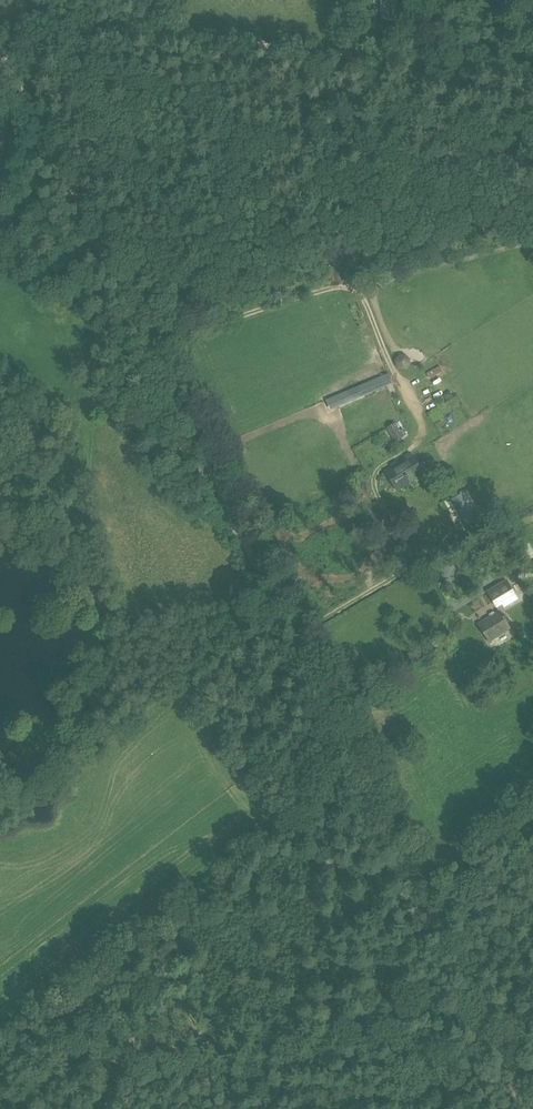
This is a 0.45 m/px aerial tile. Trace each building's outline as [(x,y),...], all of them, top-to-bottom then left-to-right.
[(427,373),(430,378),(443,370),(440,365),(427,373)] [(347,390),(351,401),(393,383),(388,373),(347,390)] [(430,384),(422,388),(426,395),(434,391),(430,384)] [(386,428),(395,441),(407,434),(402,426),(399,427),(396,422),(386,428)] [(385,471),(397,489),(423,473),(411,455),(385,471)] [(451,501),(465,527),(474,521),(460,495),(451,501)] [(500,599),(505,608),(511,605),(508,600),(515,596),(507,581),(488,593),(493,603),(500,599)] [(478,623),(489,642),(510,629),(507,623),(509,621),(506,617),(504,618),(499,610),(478,623)]
